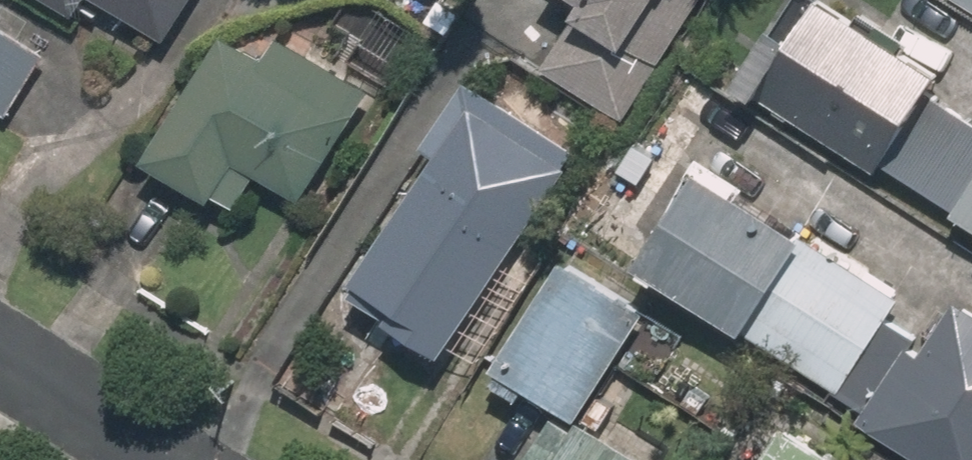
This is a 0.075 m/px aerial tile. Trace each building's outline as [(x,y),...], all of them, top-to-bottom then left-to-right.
[(81,19),(92,0),(49,0),(81,19)] [(170,40),(194,0),(103,0),(170,40)] [(586,6),(547,71),(630,121),(688,24),(656,4),(659,0),(577,0),(586,6)] [(971,8),(971,0),(960,0),(971,8)] [(931,99),(944,78),(823,4),(792,55),(771,42),(741,90),(883,177),(888,169),(959,213),(971,192),(971,124),(931,99)] [(434,41),(383,11),(350,67),(401,97),(434,41)] [(0,31),(0,117),(10,122),(46,57),(0,31)] [(280,37),(264,63),(222,39),(149,162),(235,213),(257,175),(307,204),(373,92),(280,37)] [(446,363),(453,351),(480,368),(552,252),(524,235),(575,151),(463,82),(422,150),(435,159),(359,282),(406,311),(394,331),(446,363)] [(905,295),(705,170),(639,277),(839,401),(885,328),(905,295)] [(959,213),(953,223),(971,235),(971,192),(959,213)] [(491,384),(520,402),(526,393),(578,426),(647,316),(567,265),(491,384)] [(909,354),(914,346),(885,328),(839,401),(868,419),(862,429),(913,459),(971,459),(971,316),(960,308),(926,364),(909,354)] [(580,425),(573,437),(552,424),(529,459),(636,459),(580,425)] [(765,459),(833,459),(784,430),(765,459)]
